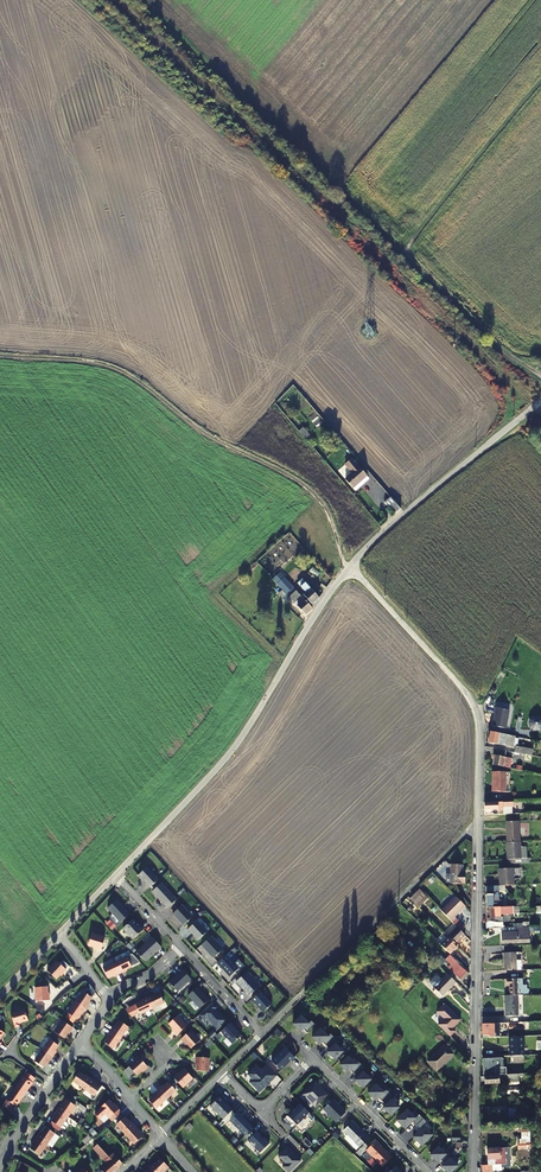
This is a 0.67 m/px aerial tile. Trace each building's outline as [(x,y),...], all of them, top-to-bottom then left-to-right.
[(303,426),(299,430),(305,438),(309,434),(303,426)] [(345,465),(353,474),(346,481),(352,488),(366,476),(352,459),(345,465)] [(396,513),(401,509),(390,497),(386,502),(396,513)] [(300,583),(306,591),(303,594),(308,599),(315,593),(303,580),(300,583)] [(287,591),(289,594),(295,588),(292,585),(287,591)] [(305,612),(311,607),(295,588),(289,594),(305,612)] [(492,726),(505,729),(509,710),(495,708),(494,717),(494,719),(493,719),(492,726)] [(537,716),(534,715),(530,716),(527,719),(526,723),(527,726),(530,729),(534,730),(537,729),(540,726),(540,722),(540,719),(537,716)] [(510,747),(511,745),(512,736),(488,731),(486,743),(510,747)] [(515,745),(513,745),(512,751),(529,754),(530,747),(515,745)] [(504,766),(505,763),(506,750),(495,748),(493,764),(504,766)] [(505,771),(492,771),(493,791),(506,791),(505,771)] [(513,807),(515,807),(514,802),(485,803),(485,809),(503,808),(504,814),(513,814),(513,807)] [(519,821),(507,821),(508,842),(520,841),(519,821)] [(508,842),(507,842),(508,859),(522,858),(521,841),(520,841),(508,842)] [(464,873),(464,866),(453,866),(452,885),(463,885),(463,884),(466,884),(467,876),(464,875),(464,873)] [(150,888),(159,879),(147,867),(138,875),(150,888)] [(510,885),(516,885),(515,868),(501,869),(502,886),(510,885)] [(152,892),(164,905),(174,896),(162,883),(152,892)] [(428,897),(419,888),(410,897),(418,906),(428,897)] [(505,905),(505,902),(501,902),(501,896),(497,896),(497,894),(491,894),(491,906),(499,906),(504,905),(505,905)] [(167,908),(177,899),(174,896),(164,905),(167,908)] [(466,906),(458,897),(443,911),(446,915),(453,922),(457,919),(455,917),(466,906)] [(121,923),(130,914),(117,899),(107,908),(121,923)] [(419,907),(428,915),(431,911),(428,907),(432,903),(427,899),(419,907)] [(514,905),(514,911),(515,926),(519,926),(529,925),(528,904),(514,905)] [(183,925),(193,917),(182,905),(172,914),(183,925)] [(496,912),(500,912),(499,906),(491,906),(490,927),(499,927),(499,922),(496,922),(496,912)] [(133,919),(123,928),(133,939),(144,929),(140,926),(133,919)] [(207,932),(197,921),(187,930),(191,933),(194,935),(193,936),(197,941),(207,932)] [(529,925),(519,926),(519,931),(503,931),(503,936),(530,935),(529,925)] [(450,937),(457,945),(466,936),(458,927),(448,936),(450,937)] [(105,937),(92,933),(88,944),(97,947),(96,949),(101,950),(105,937)] [(211,936),(201,945),(213,958),(223,949),(211,936)] [(136,952),(145,961),(157,950),(158,951),(162,948),(152,937),(136,952)] [(441,945),(450,954),(459,946),(457,945),(450,937),(441,945)] [(506,969),(517,969),(517,959),(516,951),(505,951),(506,969)] [(239,968),(226,954),(217,963),(222,969),(223,968),(225,970),(225,971),(230,977),(239,968)] [(440,966),(441,967),(447,961),(441,955),(435,962),(440,966)] [(453,957),(451,955),(447,960),(452,964),(448,968),(462,982),(469,974),(453,957)] [(131,966),(127,957),(115,962),(120,974),(124,972),(124,970),(131,966)] [(66,970),(56,960),(46,970),(56,979),(62,972),(63,973),(66,970)] [(120,974),(115,962),(103,968),(107,978),(115,974),(116,976),(120,974)] [(178,992),(191,979),(182,970),(169,982),(178,992)] [(246,972),(236,982),(249,996),(259,986),(246,972)] [(430,983),(434,987),(443,996),(456,982),(447,974),(442,980),(437,975),(436,975),(430,982),(430,983)] [(518,994),(524,994),(524,984),(524,978),(507,977),(507,984),(511,984),(511,994),(518,994)] [(89,985),(84,990),(89,996),(94,991),(89,985)] [(47,996),(46,987),(34,987),(35,1001),(49,1000),(49,995),(47,996)] [(200,1008),(209,1000),(197,987),(188,996),(200,1008)] [(92,998),(83,991),(75,1002),(86,1009),(88,1006),(87,1005),(92,998)] [(272,1004),(260,992),(252,1000),(263,1012),(272,1004)] [(164,1003),(159,993),(152,997),(151,995),(147,997),(152,1008),(152,1009),(164,1003)] [(511,994),(506,994),(506,1015),(519,1014),(518,994),(511,994)] [(152,1008),(147,997),(142,999),(143,1001),(135,1004),(140,1014),(152,1009),(152,1008)] [(86,1009),(75,1002),(68,1013),(77,1019),(82,1012),(83,1013),(86,1009)] [(212,1003),(199,1015),(204,1019),(206,1017),(216,1028),(225,1020),(215,1009),(216,1008),(212,1003)] [(461,1024),(446,1008),(438,1016),(445,1023),(439,1029),(451,1041),(456,1036),(453,1033),(461,1024)] [(24,1009),(11,1013),(15,1028),(20,1027),(19,1024),(28,1021),(24,1009)] [(187,1025),(178,1015),(169,1023),(175,1030),(174,1031),(177,1034),(187,1025)] [(307,1033),(315,1024),(311,1021),(309,1023),(301,1015),(293,1024),(301,1032),(303,1029),(307,1033)] [(73,1028),(62,1020),(54,1031),(64,1038),(69,1031),(70,1032),(73,1028)] [(128,1027),(119,1021),(115,1028),(113,1027),(111,1031),(121,1038),(128,1027)] [(241,1036),(230,1023),(221,1031),(232,1044),(241,1036)] [(495,1029),(501,1029),(501,1023),(490,1023),(482,1023),(482,1035),(489,1035),(489,1036),(495,1036),(495,1029)] [(328,1036),(320,1029),(312,1037),(320,1045),(323,1042),(326,1046),(334,1037),(331,1034),(328,1036)] [(200,1040),(191,1030),(181,1039),(184,1042),(185,1041),(191,1048),(200,1040)] [(111,1031),(108,1034),(109,1035),(104,1042),(113,1049),(121,1038),(111,1031)] [(212,1031),(207,1035),(211,1039),(216,1035),(212,1031)] [(510,1036),(510,1045),(523,1045),(523,1036),(510,1036)] [(338,1041),(334,1037),(326,1046),(330,1049),(327,1052),(335,1060),(343,1051),(336,1044),(338,1041)] [(58,1045),(50,1039),(42,1050),(52,1057),(55,1053),(54,1053),(58,1045)] [(510,1055),(523,1055),(523,1045),(510,1045),(510,1055)] [(296,1059),(286,1049),(272,1063),(281,1072),(291,1062),(292,1063),(296,1059)] [(453,1059),(444,1049),(428,1065),(437,1075),(453,1059)] [(52,1057),(42,1050),(34,1061),(43,1067),(48,1060),(50,1061),(52,1057)] [(356,1064),(348,1056),(340,1065),(348,1073),(351,1070),(354,1074),(362,1065),(359,1062),(356,1064)] [(147,1067),(138,1057),(128,1066),(136,1075),(143,1069),(144,1070),(147,1067)] [(209,1072),(210,1058),(196,1057),(195,1062),(197,1062),(196,1071),(209,1072)] [(502,1067),(503,1058),(482,1058),(482,1073),(488,1073),(488,1067),(502,1067)] [(366,1069),(362,1065),(354,1074),(358,1077),(355,1080),(363,1088),(371,1079),(364,1072),(366,1069)] [(268,1084),(273,1079),(268,1074),(272,1070),(268,1066),(262,1072),(257,1067),(249,1075),(254,1080),(251,1083),(260,1093),(269,1085),(268,1084)] [(193,1079),(185,1070),(178,1076),(177,1075),(173,1078),(183,1088),(193,1079)] [(277,1075),(272,1070),(268,1074),(273,1079),(277,1075)] [(84,1089),(91,1078),(87,1076),(86,1077),(79,1072),(73,1081),(84,1089)] [(433,1078),(427,1072),(410,1089),(415,1094),(433,1078)] [(502,1079),(506,1079),(506,1082),(519,1081),(519,1078),(523,1077),(522,1074),(502,1074),(501,1075),(482,1075),(480,1075),(480,1082),(502,1082),(502,1079)] [(33,1083),(23,1076),(15,1088),(27,1096),(30,1093),(27,1091),(33,1083)] [(95,1081),(91,1078),(84,1089),(95,1096),(101,1087),(94,1082),(95,1081)] [(162,1088),(161,1087),(157,1090),(158,1090),(166,1099),(176,1090),(168,1082),(162,1088)] [(315,1107),(328,1095),(315,1082),(303,1095),(315,1107)] [(384,1092),(376,1084),(368,1093),(376,1101),(379,1098),(382,1101),(390,1093),(386,1089),(384,1092)] [(27,1096),(15,1088),(6,1100),(16,1106),(22,1098),(24,1100),(27,1096)] [(158,1090),(157,1090),(154,1093),(155,1094),(149,1100),(156,1108),(166,1099),(158,1090)] [(394,1097),(390,1093),(382,1101),(386,1105),(383,1108),(391,1116),(399,1107),(392,1100),(394,1097)] [(223,1119),(232,1111),(222,1101),(223,1100),(220,1097),(210,1106),(223,1119)] [(75,1106),(66,1099),(62,1106),(60,1106),(58,1109),(68,1116),(75,1106)] [(115,1106),(109,1099),(100,1108),(109,1118),(120,1108),(116,1105),(115,1106)] [(323,1109),(336,1122),(346,1112),(339,1106),(337,1104),(333,1099),(323,1109)] [(296,1125),(309,1112),(300,1103),(293,1111),(292,1110),(287,1115),(296,1125)] [(68,1116),(58,1109),(55,1113),(56,1114),(51,1121),(60,1127),(61,1127),(64,1129),(67,1125),(67,1123),(65,1121),(68,1116)] [(416,1126),(423,1119),(419,1114),(416,1118),(407,1109),(396,1120),(405,1129),(412,1122),(416,1126)] [(517,1122),(516,1110),(509,1110),(510,1123),(517,1122)] [(463,1111),(455,1114),(458,1121),(466,1118),(463,1111)] [(245,1135),(253,1127),(238,1112),(229,1120),(245,1135)] [(125,1134),(134,1126),(131,1122),(130,1123),(124,1117),(116,1124),(125,1134)] [(428,1123),(423,1119),(416,1126),(420,1129),(425,1126),(428,1123)] [(343,1131),(359,1147),(369,1138),(365,1134),(364,1135),(352,1122),(343,1131)] [(137,1129),(134,1126),(125,1134),(134,1144),(142,1137),(136,1130),(137,1129)] [(422,1146),(433,1135),(424,1126),(425,1126),(420,1129),(420,1130),(413,1137),(422,1146)] [(54,1133),(45,1127),(41,1134),(39,1133),(37,1137),(47,1144),(54,1133)] [(261,1135),(257,1131),(248,1140),(250,1143),(253,1146),(254,1146),(260,1152),(269,1143),(264,1138),(263,1138),(261,1136),(261,1135)] [(47,1144),(37,1137),(34,1141),(35,1142),(30,1149),(39,1155),(47,1144)] [(97,1171),(113,1171),(121,1165),(116,1160),(113,1162),(92,1139),(86,1144),(84,1146),(89,1152),(93,1149),(100,1157),(108,1165),(101,1171),(100,1169),(97,1171)] [(382,1166),(391,1157),(375,1141),(366,1150),(382,1166)] [(280,1166),(287,1171),(290,1171),(301,1160),(287,1146),(276,1157),(283,1163),(280,1166)] [(441,1160),(446,1154),(439,1146),(430,1155),(438,1163),(441,1160)] [(487,1149),(487,1160),(493,1160),(494,1165),(505,1165),(504,1148),(487,1149)] [(441,1160),(445,1164),(442,1166),(447,1171),(452,1171),(458,1166),(450,1158),(453,1156),(449,1152),(446,1154),(441,1160)] [(86,1156),(84,1159),(90,1165),(93,1163),(86,1156)] [(160,1158),(154,1165),(153,1163),(149,1167),(154,1171),(164,1171),(169,1167),(160,1158)]
